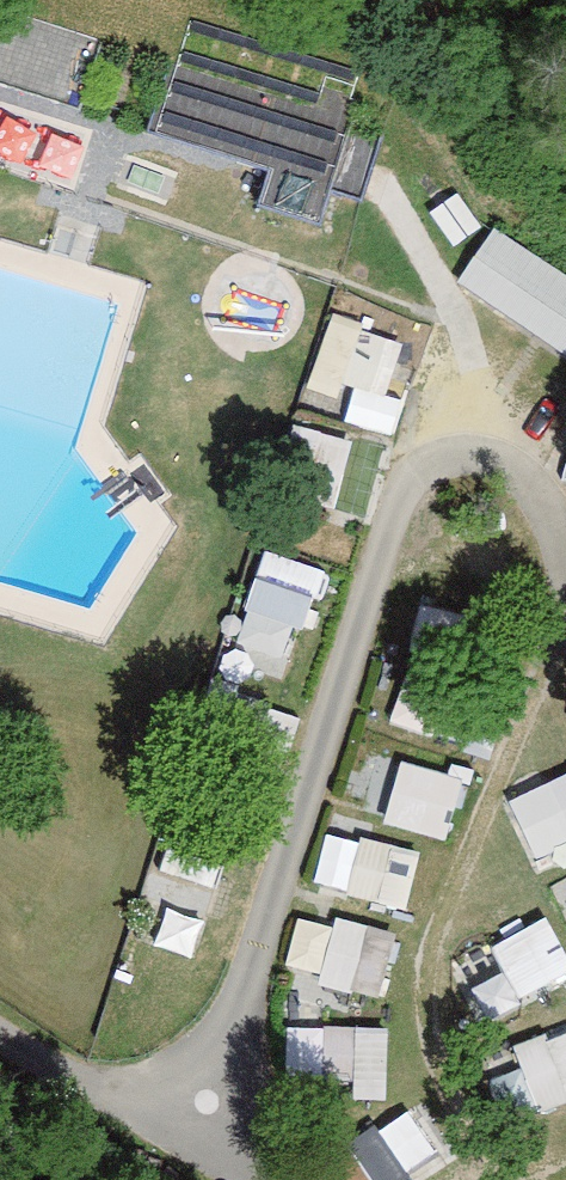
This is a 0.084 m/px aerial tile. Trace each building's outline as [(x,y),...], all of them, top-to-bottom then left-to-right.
[(104,38),(0,6),(0,90),(80,114),(104,38)] [(190,18),(176,59),(129,43),(105,116),(269,169),(257,206),(320,226),(331,191),(359,200),(386,118),(348,106),(359,73),(190,18)] [(460,287),(565,358),(565,273),(500,229),(460,287)] [(301,422),(286,488),(376,508),(391,443),(301,422)] [(266,544),(230,657),(288,675),(325,563),(266,544)] [(362,811),(454,827),(464,769),(372,753),(362,811)] [(410,899),(421,848),(330,828),(318,879),(410,899)] [(175,845),(150,931),(198,945),(222,858),(175,845)] [(308,909),(293,967),(387,990),(402,932),(308,909)] [(485,940),(507,998),(565,976),(565,953),(551,914),(485,940)] [(390,1089),(392,1023),(326,1021),(324,1087),(390,1089)] [(521,1039),(534,1102),(565,1096),(565,1030),(521,1039)] [(357,1139),(381,1179),(394,1179),(439,1154),(411,1107),(357,1139)]
